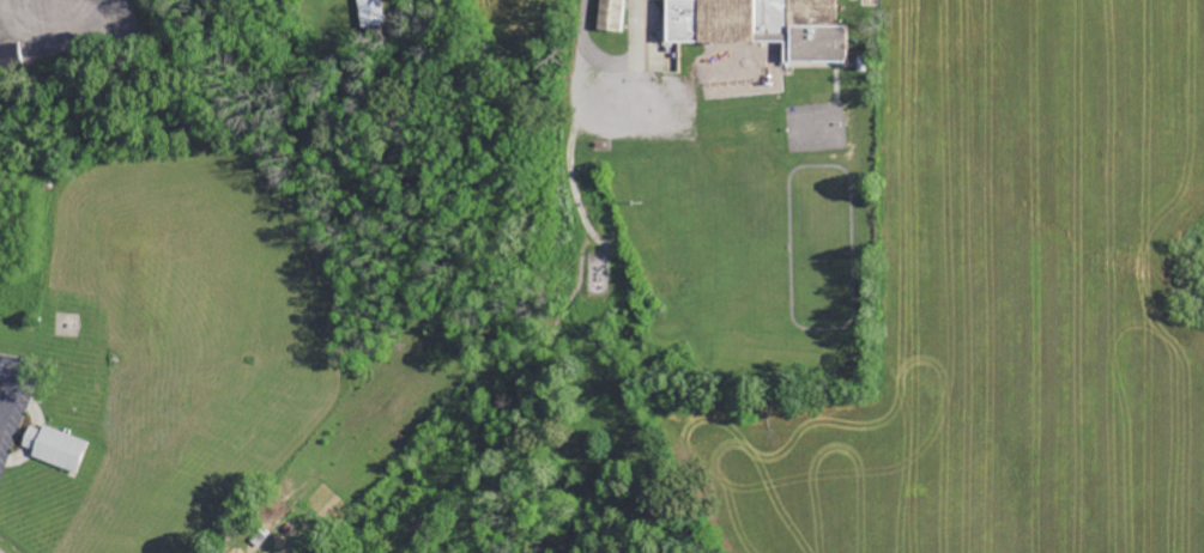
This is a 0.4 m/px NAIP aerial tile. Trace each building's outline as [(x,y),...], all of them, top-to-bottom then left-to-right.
[(386,24),(382,0),(357,0),(362,28),(386,24)] [(598,31),(624,32),(625,0),(598,0),(598,31)] [(845,26),(838,26),(838,0),(666,0),(666,43),(784,42),(784,63),(845,62),(845,26)] [(24,66),(18,41),(0,46),(0,71),(24,66)] [(29,426),(22,446),(33,450),(31,456),(77,474),(89,441),(44,425),(42,430),(29,426)]
